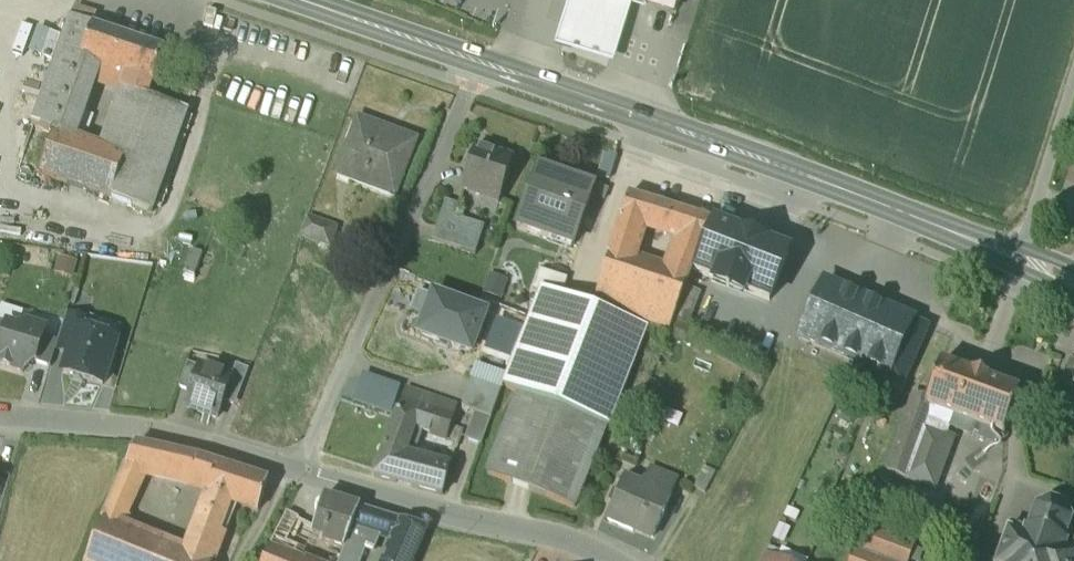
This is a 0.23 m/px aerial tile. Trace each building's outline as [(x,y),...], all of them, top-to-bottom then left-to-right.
[(564,18),(556,41),(615,60),(622,37),(634,0),(569,0),(564,18)] [(677,9),(680,0),(651,0),(677,9)] [(71,22),(33,130),(55,137),(56,135),(70,140),(80,113),(97,64),(83,59),(93,29),(71,22)] [(93,29),(83,59),(97,64),(108,34),(93,29)] [(166,53),(108,34),(97,64),(127,73),(121,91),(122,92),(149,103),(149,101),(166,53)] [(149,103),(122,92),(102,152),(126,160),(112,201),(152,215),(187,114),(149,101),(149,103)] [(80,113),(70,140),(85,145),(94,118),(80,113)] [(386,133),(358,122),(344,160),(357,165),(350,184),(395,201),(414,149),(384,138),(386,133)] [(70,140),(56,135),(55,137),(41,179),(111,203),(112,201),(126,160),(102,152),(85,145),(70,140)] [(596,179),(609,183),(618,158),(604,153),(596,179)] [(514,162),(494,156),(493,161),(475,154),(461,193),(481,200),(483,194),(500,200),(514,162)] [(592,190),(538,171),(517,230),(572,249),(590,198),(592,190)] [(592,190),(590,198),(604,203),(608,192),(594,187),(592,190)] [(688,217),(627,198),(620,222),(642,229),(680,240),(688,217)] [(458,209),(444,204),(431,242),(474,256),(483,230),(454,220),(458,209)] [(712,225),(688,217),(680,240),(703,247),(712,225)] [(336,232),(306,221),(300,238),(329,249),(336,232)] [(642,229),(620,222),(609,255),(632,262),(642,229)] [(703,247),(693,275),(772,305),(789,255),(712,225),(703,247)] [(703,247),(680,240),(671,274),(690,280),(693,275),(703,247)] [(632,262),(609,255),(598,290),(657,311),(676,317),(686,290),(690,280),(671,274),(632,262)] [(483,295),(500,301),(507,283),(490,277),(483,295)] [(912,323),(824,284),(799,341),(887,379),(901,385),(925,329),(912,323)] [(657,311),(598,290),(591,311),(647,330),(650,331),(657,311)] [(676,317),(673,323),(689,329),(702,296),(686,290),(676,317)] [(591,311),(538,293),(523,331),(511,364),(502,387),(518,393),(519,391),(606,425),(606,426),(609,427),(647,330),(591,311)] [(421,336),(470,355),(484,318),(419,294),(412,314),(427,320),(421,336)] [(676,317),(657,311),(650,331),(668,337),(673,323),(676,317)] [(58,345),(55,353),(56,353),(69,357),(77,331),(83,333),(86,323),(66,317),(58,345)] [(487,355),(511,364),(523,331),(499,322),(487,355)] [(696,333),(673,323),(668,337),(690,347),(696,333)] [(18,332),(7,329),(0,352),(0,369),(23,376),(24,371),(35,366),(43,340),(46,332),(29,327),(18,332)] [(83,333),(77,331),(69,357),(63,375),(103,387),(116,343),(83,333)] [(58,345),(43,340),(35,366),(51,370),(56,353),(55,353),(58,345)] [(1061,384),(1073,389),(1073,360),(1070,359),(1061,384)] [(188,365),(179,390),(191,395),(200,370),(188,365)] [(988,382),(972,376),(971,378),(940,366),(927,401),(924,408),(927,409),(971,425),(1003,437),(1019,395),(987,383),(988,382)] [(231,380),(200,370),(191,395),(186,409),(217,420),(231,380)] [(392,417),(401,389),(363,378),(355,405),(392,417)] [(470,381),(461,409),(473,413),(491,419),(500,391),(470,381)] [(450,468),(405,451),(413,429),(419,431),(423,420),(417,418),(425,397),(406,391),(375,477),(442,495),(450,468)] [(518,393),(487,474),(573,508),(606,426),(606,425),(519,391),(518,393)] [(971,425),(924,408),(927,401),(913,396),(885,474),(906,482),(934,492),(953,441),(925,430),(927,425),(938,430),(946,427),(968,434),(971,425)] [(456,408),(425,397),(417,418),(423,420),(419,431),(446,441),(450,428),(456,408)] [(461,409),(456,408),(450,428),(461,432),(456,445),(478,453),(481,446),(464,440),(473,413),(461,409)] [(491,419),(473,413),(464,440),(481,446),(491,419)] [(461,432),(450,428),(446,441),(456,445),(461,432)] [(137,446),(108,509),(125,516),(145,478),(149,471),(157,473),(210,487),(218,466),(218,464),(137,446)] [(268,482),(218,466),(210,487),(206,495),(228,502),(259,512),(268,482)] [(704,468),(693,489),(704,495),(715,474),(704,468)] [(157,473),(149,471),(145,478),(153,482),(157,473)] [(675,483),(648,472),(641,489),(667,500),(675,483)] [(667,500),(641,489),(638,495),(620,488),(606,521),(632,532),(633,529),(652,537),(667,500)] [(228,502),(206,495),(201,510),(196,525),(216,534),(222,518),(228,502)] [(323,500),(317,519),(353,529),(360,510),(323,500)] [(1037,509),(1034,507),(1032,509),(1024,533),(1009,528),(1007,533),(1004,532),(1003,534),(1007,535),(997,560),(1073,560),(1073,522),(1073,521),(1071,522),(1065,510),(1067,507),(1065,506),(1063,508),(1051,504),(1051,500),(1048,501),(1048,504),(1037,509)] [(188,544),(183,542),(178,555),(128,535),(134,520),(125,516),(108,509),(86,560),(216,560),(226,538),(216,534),(196,525),(188,544)] [(386,517),(360,510),(353,529),(379,537),(386,517)] [(317,519),(288,511),(276,534),(281,536),(308,545),(311,538),(317,519)] [(386,517),(379,537),(390,540),(394,541),(390,551),(392,551),(387,560),(412,560),(426,529),(386,517)] [(343,552),(353,529),(317,519),(311,538),(323,541),(323,546),(343,552)] [(339,560),(360,560),(365,549),(372,553),(379,537),(353,529),(343,552),(339,560)] [(862,529),(850,560),(908,560),(913,547),(862,529)] [(276,534),(264,560),(296,560),(298,557),(276,548),(281,536),(276,534)] [(308,545),(281,536),(276,548),(298,557),(302,558),(304,555),(308,545)] [(381,560),(387,560),(392,551),(390,551),(394,541),(390,540),(381,560)]
